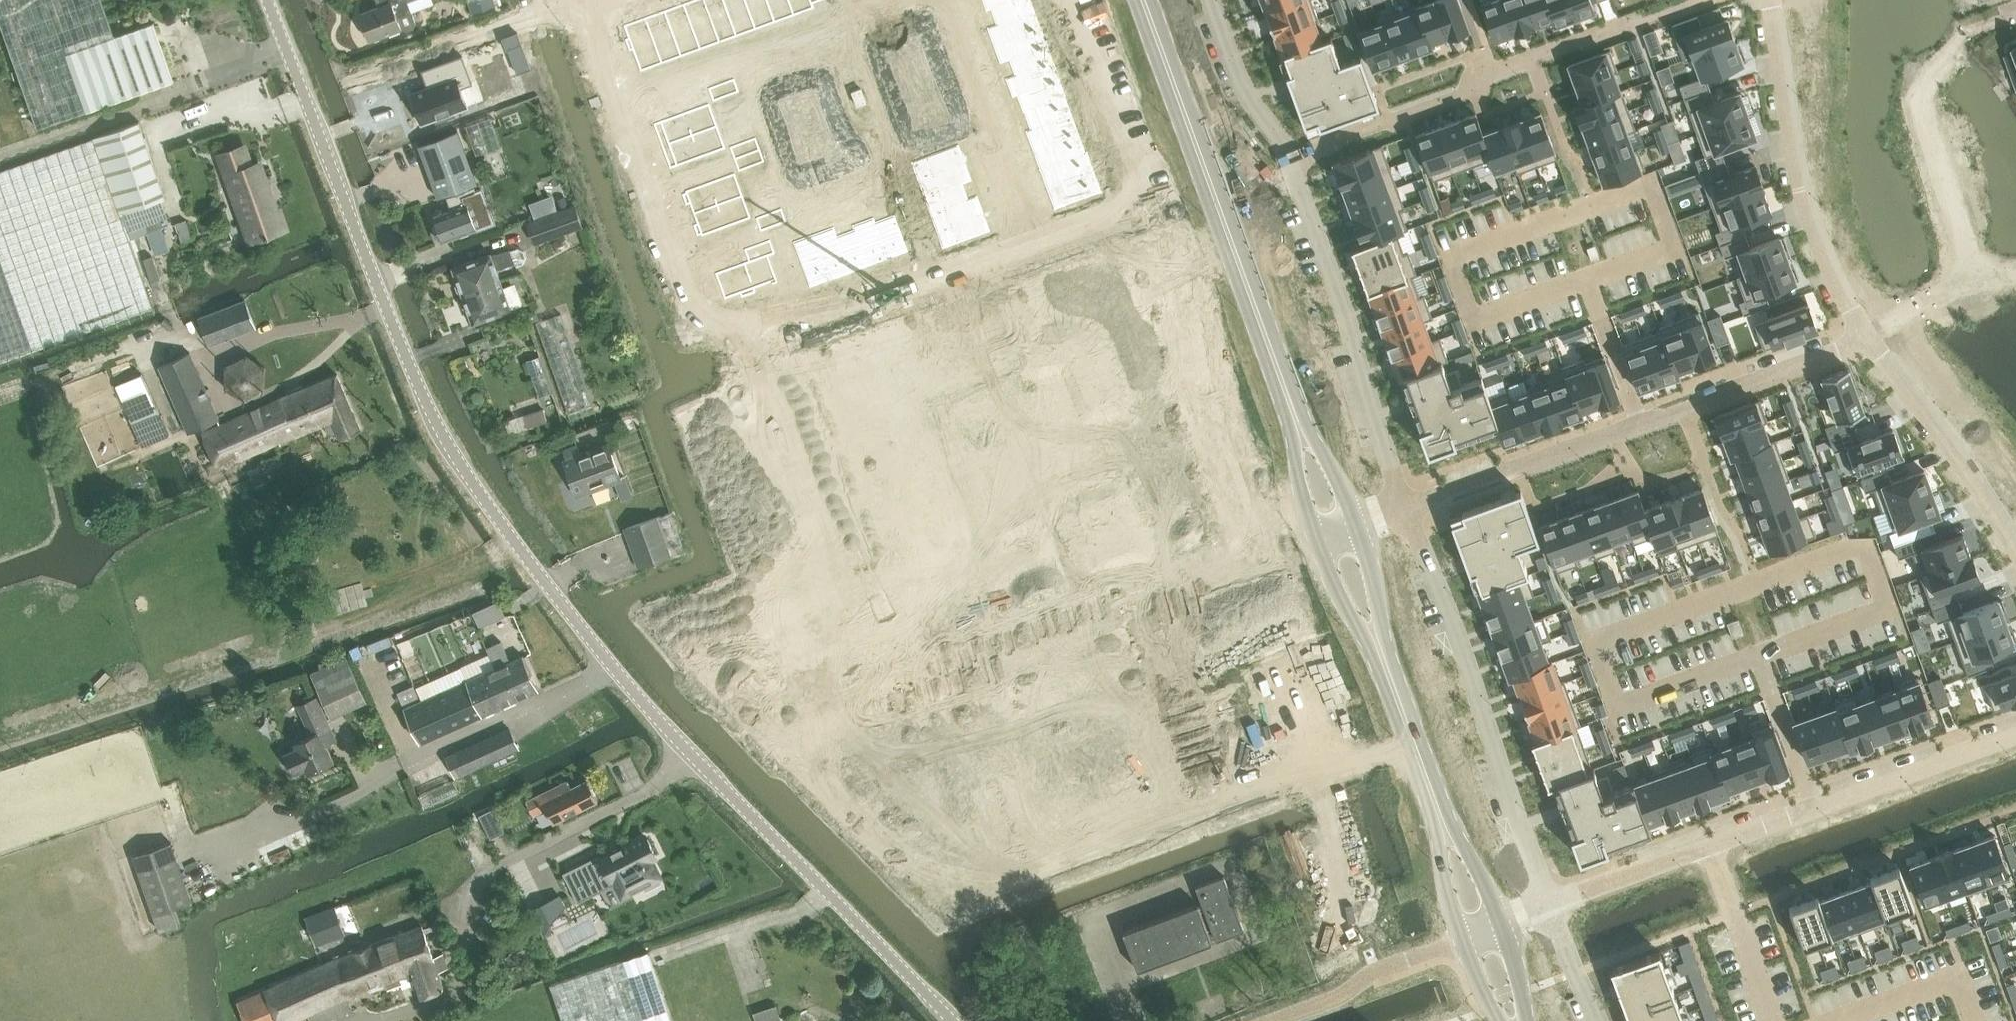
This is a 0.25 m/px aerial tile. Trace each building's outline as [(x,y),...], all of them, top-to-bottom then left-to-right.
[(39,128),(174,80),(154,22),(116,36),(103,0),(0,0),(0,18),(39,128)] [(361,14),(371,40),(403,28),(408,31),(414,29),(416,24),(412,13),(407,0),(408,0),(377,0),(380,7),(361,14)] [(475,11),(499,2),(498,0),(471,0),(475,11)] [(684,4),(698,41),(717,34),(707,6),(705,0),(694,0),(684,4)] [(707,6),(717,34),(734,27),(731,21),(724,0),(705,0),(707,6)] [(731,21),(734,27),(753,20),(745,0),(724,0),(731,21)] [(753,20),(772,13),(767,0),(745,0),(753,20)] [(772,13),(791,6),(789,0),(767,0),(772,13)] [(905,1),(908,9),(919,5),(917,0),(908,0),(905,1)] [(987,10),(992,8),(1015,0),(984,0),(987,10)] [(992,8),(999,25),(1035,12),(1031,0),(1015,0),(992,8)] [(1267,12),(1266,12),(1267,13),(1302,0),(1262,0),(1267,12)] [(1267,13),(1274,34),(1319,18),(1312,0),(1302,0),(1267,13)] [(1332,1),(1336,12),(1344,9),(1341,0),(1334,0),(1332,1)] [(1417,6),(1432,47),(1433,47),(1431,43),(1448,37),(1449,37),(1450,37),(1436,0),(1435,0),(1418,6),(1418,5),(1417,6)] [(1450,37),(1470,29),(1459,0),(1436,0),(1450,37)] [(1495,40),(1501,38),(1504,37),(1514,34),(1515,33),(1515,34),(1516,33),(1504,0),(1481,0),(1495,40)] [(1516,33),(1518,33),(1523,31),(1535,26),(1525,0),(1504,0),(1516,33)] [(1535,26),(1536,26),(1553,19),(1555,25),(1556,25),(1547,0),(1525,0),(1535,26)] [(1556,25),(1575,18),(1569,0),(1547,0),(1556,25)] [(1575,18),(1595,10),(1591,0),(1569,0),(1575,18)] [(684,4),(665,11),(678,48),(698,41),(684,4)] [(894,5),(882,9),(885,17),(897,13),(894,5)] [(1417,6),(1398,13),(1413,54),(1432,47),(1417,6)] [(957,8),(950,11),(954,22),(961,19),(957,8)] [(882,9),(871,14),(874,21),(885,17),(882,9)] [(1344,9),(1336,12),(1340,24),(1348,21),(1344,9)] [(665,11),(646,18),(659,54),(678,48),(665,11)] [(1035,12),(999,25),(989,28),(995,46),(1042,29),(1035,12)] [(1398,13),(1378,20),(1393,61),(1413,54),(1398,13)] [(1698,16),(1672,25),(1677,37),(1676,37),(1684,60),(1736,41),(1728,19),(1702,28),(1698,16)] [(646,18),(625,25),(629,38),(627,39),(631,52),(634,51),(638,62),(659,54),(646,18)] [(1319,18),(1274,34),(1275,36),(1275,35),(1283,56),(1332,38),(1331,37),(1322,40),(1315,21),(1319,19),(1319,18)] [(961,19),(954,22),(958,34),(966,31),(961,19)] [(1361,31),(1360,31),(1368,54),(1373,69),(1375,68),(1374,68),(1393,61),(1378,20),(1377,20),(1379,25),(1361,31)] [(832,27),(822,31),(825,39),(835,35),(832,27)] [(1042,29),(995,46),(1001,63),(1011,59),(1048,45),(1042,29)] [(1647,44),(1659,40),(1655,29),(1643,33),(1647,44)] [(822,31),(809,36),(812,43),(825,39),(822,31)] [(1351,31),(1343,34),(1348,45),(1355,42),(1351,31)] [(518,33),(503,38),(507,49),(509,49),(522,44),(518,33)] [(1332,38),(1283,56),(1283,57),(1286,56),(1286,57),(1287,60),(1290,68),(1291,71),(1292,73),(1288,75),(1289,78),(1296,76),(1300,86),(1293,89),(1294,92),(1295,93),(1302,114),(1306,125),(1309,132),(1321,127),(1337,121),(1379,106),(1361,57),(1342,64),(1332,38)] [(794,40),(783,45),(787,53),(797,49),(794,40)] [(1702,78),(1680,86),(1685,99),(1711,89),(1706,78),(1744,64),(1743,62),(1747,61),(1743,50),(1739,52),(1736,44),(1736,43),(1736,41),(1684,60),(1685,61),(1694,57),(1702,78)] [(970,42),(962,45),(966,56),(974,53),(970,42)] [(783,45),(771,50),(774,57),(787,53),(783,45)] [(1048,45),(1011,59),(1017,76),(1054,62),(1048,45)] [(1640,49),(1633,52),(1637,63),(1645,60),(1640,49)] [(1611,50),(1569,65),(1577,85),(1618,70),(1611,50)] [(974,53),(966,56),(970,67),(978,65),(974,53)] [(755,55),(745,59),(748,67),(758,63),(755,55)] [(432,86),(412,93),(423,123),(436,118),(437,121),(456,115),(454,112),(468,107),(461,88),(473,83),(463,56),(423,70),(423,72),(427,71),(432,86)] [(745,59),(733,64),(736,71),(748,67),(745,59)] [(1637,63),(1641,74),(1649,72),(1645,60),(1637,63)] [(1054,62),(1017,76),(1007,79),(1013,96),(1018,95),(1060,79),(1054,62)] [(719,68),(709,72),(712,80),(722,76),(719,68)] [(1583,103),(1576,106),(1576,107),(1584,104),(1614,93),(1622,90),(1622,89),(1620,90),(1614,72),(1618,71),(1618,70),(1577,85),(1583,103)] [(709,72),(697,77),(699,84),(712,80),(709,72)] [(982,76),(974,78),(978,90),(986,87),(982,76)] [(1060,79),(1018,95),(1024,112),(1066,96),(1060,79)] [(734,85),(709,94),(712,105),(738,96),(734,85)] [(986,87),(978,90),(983,101),(990,98),(986,87)] [(1654,87),(1647,90),(1651,101),(1659,99),(1654,87)] [(683,88),(673,92),(676,99),(686,96),(683,88)] [(853,92),(853,93),(858,106),(867,102),(862,89),(862,88),(853,92)] [(1711,89),(1685,99),(1698,133),(1748,115),(1740,92),(1715,102),(1711,89)] [(1576,107),(1583,126),(1629,109),(1622,90),(1614,93),(1584,104),(1576,107)] [(673,92),(660,96),(663,104),(676,99),(673,92)] [(1066,96),(1024,112),(1032,131),(1073,116),(1066,96)] [(1659,99),(1651,101),(1655,113),(1663,110),(1659,99)] [(702,106),(661,121),(669,144),(710,129),(702,106)] [(1629,109),(1583,126),(1590,145),(1636,129),(1629,109)] [(994,110),(987,112),(991,124),(998,121),(994,110)] [(1541,112),(1521,120),(1538,166),(1558,158),(1541,112)] [(1476,113),(1456,120),(1472,166),(1491,159),(1497,176),(1498,175),(1484,134),(1479,122),(1476,113)] [(1706,155),(1696,159),(1700,172),(1726,162),(1722,150),(1756,137),(1748,115),(1698,133),(1706,155)] [(1073,116),(1032,131),(1027,132),(1034,151),(1079,134),(1073,116)] [(467,126),(478,155),(503,146),(492,117),(467,126)] [(1456,120),(1437,127),(1453,173),(1472,166),(1456,120)] [(1521,120),(1502,127),(1518,173),(1538,166),(1521,120)] [(998,121),(991,124),(995,135),(1003,132),(998,121)] [(155,308),(131,239),(148,233),(156,255),(170,250),(162,228),(170,225),(160,199),(166,197),(140,122),(0,171),(0,362),(155,308)] [(1437,127),(1417,135),(1433,180),(1453,173),(1437,127)] [(1502,127),(1484,134),(1498,175),(1516,169),(1517,173),(1518,173),(1502,127)] [(1662,128),(1654,131),(1658,142),(1666,139),(1662,128)] [(710,129),(669,144),(677,166),(718,151),(710,129)] [(1636,129),(1590,145),(1597,164),(1638,149),(1638,148),(1633,150),(1627,133),(1636,130),(1636,129)] [(435,138),(419,144),(419,145),(439,198),(446,196),(452,210),(434,217),(438,228),(435,229),(439,239),(442,238),(443,241),(477,229),(495,222),(493,218),(482,189),(479,190),(479,189),(477,190),(476,189),(475,187),(475,185),(478,184),(458,131),(458,130),(435,138)] [(1079,134),(1034,151),(1041,171),(1086,153),(1079,134)] [(756,139),(731,148),(735,160),(761,151),(756,139)] [(1666,139),(1658,142),(1663,153),(1670,151),(1666,139)] [(989,142),(981,144),(985,156),(993,153),(989,142)] [(1382,145),(1334,162),(1338,172),(1338,173),(1342,184),(1390,166),(1382,145)] [(1413,145),(1405,148),(1409,159),(1417,156),(1413,145)] [(267,237),(270,236),(269,234),(284,229),(260,163),(252,166),(245,146),(220,154),(231,186),(235,184),(248,220),(244,221),(251,241),(266,235),(267,237)] [(959,146),(912,162),(919,180),(965,164),(959,146)] [(1008,148),(1001,151),(1005,162),(1012,159),(1008,148)] [(1638,149),(1597,164),(1604,183),(1604,185),(1646,170),(1638,149)] [(761,151),(735,160),(740,173),(766,164),(761,151)] [(1086,153),(1041,171),(1049,189),(1094,173),(1088,152),(1086,153)] [(993,153),(985,156),(989,167),(997,164),(993,153)] [(1417,156),(1409,159),(1413,171),(1421,168),(1417,156)] [(1012,159),(1005,162),(1009,173),(1017,171),(1012,159)] [(1726,162),(1700,172),(1713,207),(1764,189),(1755,165),(1730,174),(1726,162)] [(965,164),(919,180),(925,197),(962,183),(971,180),(965,164)] [(1390,166),(1342,184),(1342,185),(1343,185),(1349,204),(1397,186),(1390,166)] [(1094,173),(1049,189),(1056,210),(1094,196),(1101,193),(1100,188),(1094,173)] [(1001,175),(993,178),(998,190),(1005,187),(1001,175)] [(688,195),(684,196),(688,207),(691,206),(695,216),(737,201),(728,178),(687,193),(688,195)] [(962,183),(925,197),(931,214),(968,200),(962,183)] [(874,185),(863,189),(865,196),(877,192),(874,185)] [(1022,186),(1015,189),(1019,200),(1026,198),(1022,186)] [(1397,186),(1349,204),(1357,223),(1356,223),(1356,224),(1405,207),(1397,186)] [(1427,186),(1420,188),(1424,200),(1432,197),(1427,186)] [(1549,190),(1547,191),(1549,198),(1552,197),(1559,195),(1561,194),(1558,186),(1556,187),(1549,190)] [(1493,188),(1482,192),(1485,199),(1496,195),(1493,188)] [(858,190),(851,193),(854,201),(861,198),(865,196),(863,189),(858,190)] [(1764,189),(1713,207),(1721,230),(1716,232),(1720,245),(1746,236),(1742,223),(1772,212),(1764,189)] [(1547,191),(1535,195),(1538,202),(1549,198),(1547,191)] [(1007,192),(1000,195),(1004,206),(1011,204),(1007,192)] [(1482,192),(1470,196),(1473,204),(1485,199),(1482,192)] [(968,200),(931,214),(937,231),(965,221),(983,214),(978,197),(968,200)] [(1432,197),(1424,200),(1428,211),(1436,208),(1432,197)] [(1026,198),(1019,200),(1023,212),(1030,209),(1026,198)] [(836,199),(824,203),(827,210),(838,206),(836,199)] [(1463,199),(1451,203),(1454,211),(1466,207),(1463,199)] [(1521,200),(1510,204),(1512,212),(1524,208),(1521,200)] [(737,201),(695,216),(699,226),(695,227),(699,238),(703,237),(703,238),(745,223),(737,201)] [(824,203),(813,207),(816,215),(827,210),(824,203)] [(1011,204),(1004,206),(1008,218),(1016,215),(1011,204)] [(583,226),(576,205),(529,222),(536,243),(583,226)] [(1364,244),(1352,248),(1353,249),(1408,229),(1401,209),(1405,208),(1405,207),(1356,224),(1361,236),(1364,244)] [(783,211),(757,220),(762,233),(787,223),(785,217),(783,211)] [(796,213),(785,217),(787,223),(788,224),(799,220),(796,213)] [(965,221),(937,231),(944,249),(957,244),(957,247),(970,242),(969,239),(990,231),(983,214),(965,221)] [(895,215),(875,222),(888,259),(909,252),(895,215)] [(176,223),(182,243),(192,240),(186,220),(176,223)] [(855,227),(856,229),(869,266),(884,261),(888,259),(875,222),(874,220),(855,227)] [(856,229),(837,236),(850,273),(869,266),(856,229)] [(1408,229),(1353,249),(1353,250),(1354,250),(1357,258),(1356,259),(1357,261),(1357,260),(1361,269),(1360,269),(1360,270),(1409,252),(1416,250),(1408,230),(1408,229)] [(835,231),(815,238),(831,280),(850,273),(837,236),(835,231)] [(1429,232),(1421,235),(1425,247),(1433,244),(1429,232)] [(1746,236),(1720,245),(1725,257),(1734,254),(1742,275),(1737,277),(1738,278),(1788,260),(1784,250),(1788,249),(1784,237),(1781,239),(1780,237),(1751,248),(1746,236)] [(815,238),(796,245),(811,288),(831,280),(815,238)] [(730,269),(716,274),(726,300),(741,295),(742,299),(756,294),(755,290),(770,284),(761,259),(775,253),(771,240),(745,250),(750,262),(747,263),(730,269)] [(1433,244),(1425,247),(1430,258),(1437,255),(1433,244)] [(1592,246),(1587,247),(1591,259),(1596,257),(1599,256),(1600,256),(1595,244),(1595,245),(1592,246)] [(492,253),(453,267),(463,294),(502,280),(498,269),(515,262),(517,266),(524,263),(527,257),(525,251),(519,248),(511,250),(492,255),(492,253)] [(1409,252),(1360,270),(1361,271),(1368,291),(1368,292),(1417,274),(1409,252)] [(1038,282),(1012,291),(1027,333),(1029,339),(1038,336),(1037,334),(1084,317),(1113,395),(1110,396),(1113,403),(1125,399),(1162,386),(1165,385),(1140,317),(1134,300),(1140,298),(1126,257),(1113,262),(1099,267),(1097,260),(1038,282)] [(1788,260),(1738,278),(1746,300),(1740,302),(1745,315),(1770,306),(1766,294),(1796,283),(1796,281),(1799,280),(1795,269),(1792,271),(1789,262),(1788,260)] [(1417,274),(1368,292),(1369,293),(1369,292),(1377,313),(1425,295),(1424,294),(1420,296),(1413,276),(1417,275),(1417,274)] [(1445,275),(1437,278),(1441,289),(1449,287),(1445,275)] [(504,287),(502,281),(502,280),(463,294),(474,324),(513,309),(512,309),(524,305),(516,283),(504,287)] [(1449,287),(1441,289),(1445,301),(1453,298),(1449,287)] [(1682,291),(1670,295),(1672,299),(1673,303),(1684,299),(1683,295),(1682,291)] [(1377,315),(1374,317),(1377,324),(1380,324),(1381,326),(1381,325),(1384,334),(1433,317),(1425,295),(1377,313),(1376,313),(1377,315)] [(1670,295),(1659,299),(1661,303),(1662,307),(1673,303),(1672,299),(1670,295)] [(991,297),(973,304),(986,341),(1003,335),(1003,333),(1004,333),(991,297)] [(246,300),(201,317),(211,344),(256,327),(246,300)] [(1643,305),(1632,309),(1634,313),(1635,317),(1646,313),(1645,309),(1643,305)] [(1808,305),(1755,324),(1764,349),(1787,341),(1804,335),(1817,330),(1808,305)] [(1632,309),(1621,313),(1622,317),(1623,321),(1635,317),(1634,313),(1632,309)] [(956,310),(939,316),(953,353),(969,347),(956,310)] [(1699,312),(1679,319),(1696,366),(1716,358),(1699,312)] [(537,322),(537,323),(569,414),(594,405),(562,314),(537,322)] [(1721,315),(1708,319),(1717,345),(1730,340),(1721,315)] [(939,316),(922,322),(936,359),(953,353),(939,316)] [(1433,317),(1384,334),(1388,343),(1387,344),(1388,345),(1385,348),(1388,354),(1391,354),(1392,356),(1440,338),(1440,337),(1431,340),(1424,321),(1433,318),(1433,317)] [(1460,318),(1453,321),(1457,332),(1464,329),(1460,318)] [(1678,320),(1660,326),(1665,339),(1678,376),(1679,376),(1678,372),(1695,366),(1696,366),(1679,319),(1678,319),(1678,320)] [(922,322),(904,329),(918,366),(936,359),(922,322)] [(1661,331),(1642,337),(1659,383),(1678,376),(1665,339),(1660,326),(1659,327),(1661,331)] [(1584,327),(1573,331),(1574,336),(1575,338),(1587,334),(1586,331),(1584,327)] [(1464,329),(1457,332),(1461,343),(1469,341),(1467,336),(1464,329)] [(1573,331),(1561,335),(1563,340),(1564,342),(1575,338),(1574,336),(1573,331)] [(829,347),(814,352),(824,380),(856,369),(860,380),(885,370),(881,358),(868,363),(858,336),(850,339),(829,347)] [(1642,337),(1622,344),(1639,390),(1659,383),(1642,337)] [(1440,338),(1392,356),(1400,377),(1448,360),(1440,338)] [(1546,341),(1534,345),(1537,352),(1548,348),(1546,341)] [(1534,345),(1523,349),(1526,356),(1537,352),(1534,345)] [(1472,351),(1461,355),(1463,363),(1475,359),(1472,351)] [(190,352),(160,366),(189,433),(220,419),(190,352)] [(1507,354),(1496,359),(1499,366),(1510,362),(1509,360),(1507,354)] [(541,356),(527,361),(539,397),(553,392),(541,356)] [(1584,358),(1583,359),(1600,405),(1620,398),(1605,356),(1585,363),(1584,358)] [(1496,359),(1485,363),(1487,370),(1499,366),(1496,359)] [(1583,359),(1564,366),(1582,416),(1583,415),(1581,411),(1599,405),(1600,405),(1583,359)] [(465,360),(457,364),(460,371),(468,367),(465,360)] [(1448,360),(1400,377),(1400,378),(1402,377),(1409,396),(1410,398),(1417,396),(1421,406),(1413,409),(1414,411),(1415,411),(1421,428),(1421,429),(1427,445),(1428,450),(1429,452),(1431,451),(1441,448),(1456,442),(1485,431),(1486,431),(1488,431),(1486,426),(1496,423),(1504,444),(1505,443),(1488,397),(1489,397),(1482,376),(1462,384),(1457,368),(1446,372),(1443,362),(1448,360)] [(1564,370),(1546,377),(1563,422),(1582,415),(1582,416),(1564,366),(1563,366),(1564,370)] [(1827,376),(1822,378),(1823,380),(1838,420),(1837,420),(1838,422),(1826,426),(1830,439),(1856,429),(1851,417),(1865,412),(1864,410),(1863,410),(1849,370),(1848,368),(1833,374),(1833,373),(1827,375),(1827,376)] [(1010,369),(998,373),(1001,381),(1012,377),(1010,369)] [(116,385),(143,447),(170,435),(143,373),(116,385)] [(219,468),(276,443),(324,423),(330,435),(340,431),(342,436),(361,427),(337,373),(312,384),(302,388),(301,385),(290,390),(292,393),(288,394),(280,400),(204,434),(206,438),(207,441),(217,463),(219,468)] [(998,373),(987,378),(990,385),(1001,381),(998,373)] [(1547,381),(1528,388),(1543,429),(1544,429),(1544,430),(1563,423),(1562,422),(1563,422),(1546,377),(1545,377),(1547,381)] [(976,382),(964,386),(967,393),(979,389),(976,382)] [(732,395),(716,401),(725,426),(719,429),(724,441),(749,432),(745,420),(770,411),(760,385),(745,390),(744,387),(731,392),(732,395)] [(964,386),(953,390),(956,398),(967,393),(964,386)] [(1509,390),(1508,390),(1524,436),(1543,429),(1528,388),(1527,388),(1529,393),(1512,399),(1509,390)] [(1489,397),(1488,397),(1505,443),(1524,436),(1508,390),(1489,397)] [(943,394),(931,398),(934,405),(946,401),(943,394)] [(1760,399),(1716,415),(1723,437),(1768,421),(1760,399)] [(1791,399),(1784,402),(1788,413),(1795,411),(1791,399)] [(528,426),(547,420),(543,408),(524,414),(528,426)] [(1100,409),(1093,412),(1097,423),(1104,420),(1100,409)] [(1795,411),(1788,413),(1792,425),(1799,422),(1795,411)] [(1174,420),(1137,433),(1144,452),(1181,439),(1174,420)] [(1768,421),(1723,437),(1731,457),(1776,440),(1770,442),(1763,424),(1768,422),(1768,421)] [(1856,429),(1830,439),(1835,451),(1849,446),(1858,472),(1903,455),(1893,429),(1880,434),(1863,440),(1860,441),(1858,436),(1856,429)] [(1108,431),(1101,434),(1105,445),(1112,442),(1108,431)] [(1181,439),(1144,452),(1151,471),(1188,458),(1181,439)] [(1806,439),(1798,441),(1802,453),(1810,450),(1806,439)] [(1776,440),(1731,457),(1731,458),(1735,457),(1742,475),(1783,460),(1776,440)] [(1112,442),(1105,445),(1109,456),(1116,453),(1112,442)] [(577,444),(564,449),(568,460),(565,461),(578,494),(592,489),(595,498),(601,500),(607,498),(610,492),(607,483),(621,478),(611,453),(608,445),(581,455),(577,444)] [(1810,450),(1802,453),(1806,464),(1814,461),(1810,450)] [(753,454),(727,463),(732,476),(741,472),(749,495),(790,479),(782,457),(757,466),(753,454)] [(1188,458),(1151,471),(1158,491),(1195,477),(1188,458)] [(1783,460),(1742,475),(1749,494),(1790,479),(1783,460)] [(1122,469),(1115,472),(1119,483),(1126,480),(1122,469)] [(1817,469),(1809,472),(1813,483),(1821,481),(1817,469)] [(1887,469),(1861,479),(1866,492),(1874,489),(1882,511),(1932,492),(1924,470),(1891,482),(1887,469)] [(1195,477),(1158,491),(1163,503),(1164,507),(1201,494),(1200,490),(1195,477)] [(757,517),(748,520),(753,532),(778,523),(774,511),(799,502),(790,479),(749,495),(757,517)] [(1790,479),(1749,494),(1756,513),(1793,500),(1786,482),(1791,480),(1790,479)] [(1126,480),(1119,483),(1123,495),(1130,492),(1126,480)] [(1703,488),(1682,496),(1698,541),(1719,534),(1703,488)] [(1638,490),(1637,491),(1650,528),(1660,555),(1679,548),(1662,502),(1645,509),(1638,490)] [(1452,516),(1451,517),(1451,518),(1453,523),(1465,557),(1466,560),(1470,570),(1471,573),(1475,572),(1476,574),(1481,588),(1482,588),(1482,589),(1478,591),(1479,592),(1529,573),(1519,547),(1539,540),(1521,491),(1463,512),(1452,516)] [(1637,491),(1617,498),(1632,539),(1634,544),(1653,537),(1660,556),(1660,555),(1650,528),(1637,491)] [(1932,492),(1882,511),(1882,512),(1887,510),(1894,531),(1890,533),(1894,545),(1920,536),(1916,524),(1941,515),(1932,492)] [(1833,494),(1825,497),(1829,508),(1837,505),(1833,494)] [(1682,496),(1662,502),(1679,548),(1698,541),(1682,496)] [(1617,498),(1598,505),(1615,551),(1617,550),(1615,546),(1632,539),(1617,498)] [(1793,500),(1756,513),(1763,532),(1809,516),(1808,515),(1799,518),(1793,500)] [(1135,505),(1128,508),(1130,515),(1132,519),(1139,517),(1138,513),(1135,505)] [(1598,505),(1579,512),(1596,558),(1615,551),(1598,505)] [(1837,505),(1829,508),(1833,520),(1841,517),(1837,505)] [(672,511),(657,517),(668,548),(683,542),(672,511)] [(1579,512),(1560,519),(1577,565),(1578,564),(1577,560),(1594,553),(1595,558),(1596,558),(1579,512)] [(1061,516),(1049,520),(1052,528),(1064,524),(1061,516)] [(1809,516),(1763,532),(1770,552),(1816,536),(1809,516)] [(657,517),(626,528),(626,529),(640,567),(671,555),(668,548),(657,517)] [(1139,517),(1132,519),(1136,531),(1144,528),(1139,517)] [(1560,519),(1540,526),(1557,572),(1577,565),(1560,519)] [(1049,520),(1038,524),(1041,532),(1052,528),(1049,520)] [(1027,528),(1016,532),(1018,540),(1030,536),(1027,528)] [(1016,532),(1004,537),(1007,544),(1018,540),(1016,532)] [(1920,536),(1894,545),(1899,558),(1913,553),(1920,574),(1920,575),(1972,556),(1971,555),(1963,534),(1925,548),(1920,536)] [(1148,539),(1140,542),(1144,553),(1152,550),(1148,539)] [(791,541),(765,550),(770,563),(778,559),(779,559),(787,581),(828,566),(820,544),(795,553),(791,541)] [(992,546),(981,550),(983,558),(995,554),(992,546)] [(1152,550),(1144,553),(1148,565),(1156,562),(1152,550)] [(1543,555),(1536,558),(1540,569),(1548,567),(1543,555)] [(965,556),(954,560),(956,568),(968,564),(965,556)] [(1972,556),(1920,575),(1933,609),(1959,600),(1954,588),(1980,579),(1972,556)] [(954,560),(942,564),(945,572),(956,568),(954,560)] [(1719,562),(1707,566),(1710,574),(1722,569),(1719,562)] [(924,563),(913,567),(916,575),(927,571),(924,563)] [(1656,566),(1644,570),(1647,578),(1659,574),(1656,566)] [(1707,566),(1697,570),(1699,578),(1710,574),(1707,566)] [(913,567),(902,572),(904,579),(916,575),(913,567)] [(1644,570),(1633,574),(1636,582),(1647,578),(1644,570)] [(1529,573),(1479,592),(1486,613),(1535,595),(1527,575),(1529,574),(1529,573)] [(1682,575),(1671,580),(1674,587),(1685,583),(1682,575)] [(1551,577),(1544,579),(1548,591),(1555,588),(1551,577)] [(1617,580),(1605,584),(1608,592),(1620,587),(1617,580)] [(1605,584),(1595,588),(1597,596),(1608,592),(1605,584)] [(1555,588),(1548,591),(1552,602),(1559,599),(1555,588)] [(1587,591),(1575,595),(1578,603),(1590,598),(1587,591)] [(966,594),(947,601),(960,638),(979,631),(966,594)] [(1487,615),(1484,617),(1486,624),(1490,624),(1490,626),(1491,626),(1494,635),(1534,620),(1526,600),(1535,597),(1535,595),(1486,613),(1487,615)] [(676,607),(665,611),(676,641),(692,635),(698,652),(734,639),(724,611),(713,615),(706,596),(695,600),(694,597),(675,604),(676,607)] [(1959,600),(1933,609),(1938,622),(1948,618),(1956,640),(2006,622),(2005,620),(2003,612),(2006,610),(2002,600),(1999,601),(1998,599),(1963,612),(1959,600)] [(499,600),(473,612),(480,627),(506,616),(499,600)] [(1159,624),(1156,625),(1172,668),(1198,658),(1203,673),(1199,674),(1230,760),(1235,759),(1237,766),(1235,767),(1238,775),(1237,775),(1238,776),(1295,756),(1297,755),(1257,644),(1261,643),(1252,619),(1253,619),(1252,616),(1259,614),(1256,604),(1248,606),(1247,604),(1246,604),(1245,601),(1221,610),(1219,603),(1195,611),(1194,611),(1192,606),(1182,609),(1184,615),(1183,615),(1169,621),(1167,615),(1157,619),(1159,624)] [(1534,620),(1494,635),(1497,644),(1498,645),(1495,648),(1497,654),(1501,655),(1502,656),(1542,642),(1550,638),(1543,617),(1534,620)] [(1572,617),(1565,620),(1569,632),(1577,629),(1572,617)] [(1739,618),(1727,622),(1733,637),(1744,633),(1739,618)] [(1956,640),(1968,675),(1994,666),(1990,654),(2015,645),(2014,643),(2015,642),(2015,637),(2014,631),(2010,632),(2007,624),(2006,622),(1956,640)] [(1577,629),(1569,632),(1573,643),(1581,640),(1577,629)] [(510,661),(501,641),(487,647),(496,667),(504,684),(511,681),(519,698),(539,690),(523,655),(510,661)] [(1542,642),(1502,656),(1510,677),(1553,662),(1553,661),(1549,662),(1542,642)] [(1897,651),(1885,655),(1888,663),(1900,659),(1897,651)] [(756,684),(740,690),(751,720),(762,716),(763,719),(782,712),(781,709),(792,705),(785,686),(797,682),(787,654),(750,667),(756,684)] [(1885,655),(1875,659),(1877,667),(1888,663),(1885,655)] [(332,719),(369,702),(348,656),(311,673),(332,719)] [(1588,660),(1580,663),(1585,675),(1592,672),(1588,660)] [(1553,662),(1510,677),(1510,678),(1514,677),(1521,696),(1521,697),(1521,698),(1565,681),(1560,682),(1553,662)] [(1857,666),(1845,670),(1847,678),(1859,673),(1857,666)] [(511,681),(504,684),(496,667),(404,708),(420,743),(440,734),(519,698),(511,681)] [(1845,670),(1834,674),(1837,682),(1847,678),(1845,670)] [(1592,672),(1585,675),(1589,686),(1596,683),(1592,672)] [(1985,684),(1994,710),(2012,704),(2015,702),(2015,673),(1985,684)] [(1918,676),(1896,684),(1912,728),(1934,720),(1918,676)] [(1941,677),(1928,681),(1938,707),(1950,702),(1941,677)] [(1816,680),(1804,685),(1807,693),(1819,688),(1816,680)] [(1565,681),(1521,698),(1529,719),(1573,703),(1565,681)] [(1897,689),(1877,696),(1891,735),(1911,728),(1912,728),(1896,684),(1895,684),(1897,689)] [(1804,685),(1793,689),(1796,696),(1807,693),(1804,685)] [(413,686),(399,692),(404,704),(418,698),(413,686)] [(271,690),(264,695),(272,705),(278,700),(271,690)] [(1855,694),(1854,695),(1871,743),(1873,743),(1873,742),(1891,735),(1877,696),(1858,703),(1855,694)] [(1854,695),(1833,702),(1835,707),(1844,732),(1851,750),(1860,747),(1861,747),(1871,743),(1854,695)] [(297,747),(284,753),(293,773),(306,768),(308,773),(312,772),(316,773),(322,771),(323,766),(335,761),(327,744),(337,740),(332,729),(317,696),(297,705),(311,735),(295,742),(297,747)] [(1603,702),(1596,705),(1600,716),(1607,714),(1603,702)] [(241,703),(233,706),(235,712),(243,709),(241,703)] [(1573,703),(1529,719),(1529,720),(1537,739),(1532,741),(1533,742),(1581,724),(1573,703)] [(1754,703),(1743,707),(1746,715),(1757,711),(1754,703)] [(1835,707),(1815,715),(1829,754),(1849,746),(1850,750),(1851,750),(1844,732),(1835,707)] [(1734,710),(1722,715),(1725,722),(1737,718),(1734,710)] [(1722,715),(1711,719),(1714,726),(1725,722),(1722,715)] [(1815,715),(1794,722),(1808,761),(1829,754),(1815,715)] [(1772,720),(1750,728),(1753,737),(1768,777),(1790,769),(1772,720)] [(1581,724),(1533,742),(1533,743),(1534,743),(1537,751),(1536,752),(1537,754),(1537,753),(1541,762),(1540,762),(1541,763),(1585,747),(1578,727),(1581,725),(1581,724)] [(1694,725),(1682,729),(1684,737),(1696,733),(1694,725)] [(1604,727),(1596,730),(1600,742),(1608,739),(1604,727)] [(510,728),(448,756),(457,776),(519,748),(510,728)] [(1682,729),(1671,733),(1674,741),(1684,737),(1682,729)] [(1753,737),(1733,744),(1747,784),(1767,776),(1767,777),(1768,777),(1753,737)] [(1608,739),(1600,742),(1604,753),(1612,750),(1608,739)] [(1653,740),(1641,744),(1644,752),(1656,747),(1653,740)] [(1641,744),(1630,748),(1633,756),(1644,752),(1641,744)] [(1712,746),(1711,746),(1728,795),(1730,794),(1729,790),(1747,784),(1733,744),(1714,751),(1712,746)] [(1711,746),(1690,754),(1692,758),(1708,803),(1710,802),(1710,801),(1728,795),(1711,746)] [(1585,747),(1541,763),(1541,764),(1545,773),(1544,773),(1545,775),(1548,784),(1548,785),(1595,768),(1594,767),(1593,768),(1585,747)] [(1154,750),(1143,754),(1145,762),(1157,758),(1154,750)] [(1143,754),(1131,758),(1134,766),(1145,762),(1143,754)] [(1692,758),(1672,766),(1688,809),(1697,806),(1708,803),(1692,758)] [(1018,763),(1007,767),(1010,775),(1021,771),(1018,763)] [(1625,763),(1613,768),(1617,779),(1629,775),(1625,763)] [(1116,764),(1104,768),(1107,775),(1107,776),(1118,771),(1116,764)] [(1672,766),(1651,773),(1653,778),(1668,817),(1680,813),(1679,812),(1688,809),(1672,766)] [(1007,767),(996,771),(999,779),(1010,775),(1007,767)] [(1104,768),(1093,772),(1096,780),(1107,775),(1104,768)] [(1595,768),(1548,785),(1549,786),(1554,784),(1561,802),(1562,804),(1565,815),(1566,817),(1567,817),(1573,835),(1579,851),(1581,857),(1581,858),(1583,858),(1594,854),(1608,849),(1608,848),(1638,838),(1640,837),(1650,833),(1632,784),(1614,790),(1609,775),(1598,779),(1595,768)] [(980,777),(969,781),(972,789),(983,785),(980,777)] [(1077,778),(1066,782),(1069,789),(1080,785),(1077,778)] [(1634,783),(1632,784),(1650,833),(1652,833),(1649,824),(1667,817),(1668,817),(1653,778),(1635,784),(1634,783)] [(526,801),(533,815),(547,808),(554,823),(598,800),(588,780),(572,788),(568,780),(526,801)] [(969,781),(957,785),(960,793),(972,789),(969,781)] [(1066,782),(1055,786),(1057,794),(1069,789),(1066,782)] [(940,794),(928,798),(931,806),(942,801),(940,794)] [(494,808),(480,815),(491,838),(505,831),(494,808)] [(1994,834),(1973,842),(1989,886),(2010,878),(1994,834)] [(600,854),(563,873),(578,902),(602,890),(611,908),(634,896),(631,890),(659,876),(651,859),(657,856),(647,836),(624,848),(622,845),(612,851),(613,854),(603,859),(600,854)] [(2012,841),(2004,844),(2008,855),(2015,852),(2012,841)] [(161,930),(181,923),(176,906),(193,900),(172,842),(135,855),(161,930)] [(1973,842),(1953,849),(1969,894),(1989,886),(1973,842)] [(1953,849),(1932,857),(1947,896),(1966,889),(1967,894),(1969,894),(1953,849)] [(2008,855),(2012,867),(2015,865),(2015,853),(2015,852),(2008,855)] [(1932,857),(1911,864),(1925,904),(1947,896),(1932,857)] [(1900,867),(1885,872),(1902,916),(1916,911),(1900,867)] [(1885,872),(1872,877),(1888,921),(1902,916),(1885,872)] [(1872,881),(1860,885),(1875,926),(1888,921),(1872,877),(1871,877),(1872,881)] [(1225,878),(1198,888),(1204,904),(1126,934),(1140,971),(1246,932),(1225,878)] [(1860,885),(1846,890),(1861,931),(1875,926),(1860,885)] [(1846,890),(1833,895),(1847,936),(1861,931),(1846,890)] [(1819,896),(1818,897),(1834,941),(1835,941),(1833,936),(1845,932),(1846,936),(1847,936),(1833,895),(1820,900),(1819,896)] [(1818,897),(1804,902),(1820,946),(1834,941),(1818,897)] [(1804,902),(1789,907),(1806,951),(1820,946),(1804,902)] [(2009,906),(1998,910),(2000,918),(2012,914),(2009,906)] [(324,910),(305,917),(316,945),(335,938),(324,910)] [(1998,910),(1986,914),(1989,922),(2000,918),(1998,910)] [(544,918),(538,921),(545,936),(551,932),(544,918)] [(1968,921),(1957,925),(1960,933),(1971,929),(1968,921)] [(407,931),(371,944),(385,982),(388,988),(402,983),(404,988),(418,983),(423,996),(427,995),(440,990),(443,988),(438,972),(448,968),(443,954),(433,957),(422,925),(407,931)] [(1957,925),(1946,929),(1949,937),(1960,933),(1957,925)] [(1917,935),(1909,938),(1914,950),(1921,947),(1917,935)] [(1909,938),(1902,941),(1906,952),(1914,950),(1909,938)] [(1690,940),(1679,945),(1681,952),(1693,948),(1690,940)] [(2000,942),(1992,944),(1996,956),(2004,953),(2000,942)] [(238,1002),(242,1010),(246,1020),(290,1020),(308,1014),(311,1020),(328,1020),(353,1011),(347,996),(385,982),(371,944),(351,952),(311,969),(273,986),(265,990),(238,1002)] [(1890,945),(1882,948),(1887,959),(1894,957),(1890,945)] [(525,947),(507,956),(511,966),(529,957),(525,947)] [(1693,948),(1681,952),(1683,957),(1684,960),(1696,955),(1693,948)] [(1882,948),(1875,951),(1879,962),(1887,959),(1882,948)] [(649,951),(551,984),(563,1020),(672,1020),(649,951)] [(1611,969),(1630,1020),(1685,1020),(1660,951),(1611,969)] [(2004,953),(1996,956),(2000,967),(2008,964),(2004,953)] [(1696,955),(1684,960),(1687,967),(1698,963),(1696,955)] [(1863,955),(1855,958),(1860,969),(1867,967),(1863,955)] [(1683,957),(1676,959),(1677,963),(1679,969),(1680,971),(1687,968),(1687,967),(1684,960),(1683,957)] [(1855,958),(1848,960),(1852,972),(1860,969),(1855,958)] [(1698,963),(1687,967),(1687,968),(1690,975),(1701,970),(1698,963)] [(1836,965),(1828,967),(1832,979),(1840,976),(1836,965)] [(1828,967),(1820,970),(1825,982),(1832,979),(1828,967)] [(1701,970),(1690,975),(1692,982),(1704,978),(1701,970)] [(1704,978),(1692,982),(1695,990),(1707,985),(1704,978)] [(2007,985),(2011,996),(2015,994),(2015,987),(2014,982),(2007,985)] [(1707,985),(1695,990),(1698,997),(1709,993),(1707,985)] [(1709,993),(1698,997),(1701,1005),(1712,1000),(1709,993)] [(1712,1000),(1701,1005),(1703,1012),(1715,1008),(1712,1000)] [(757,1020),(779,1020),(781,1020),(776,1005),(754,1012),(757,1020)] [(1715,1008),(1703,1012),(1706,1020),(1717,1015),(1715,1008)]
